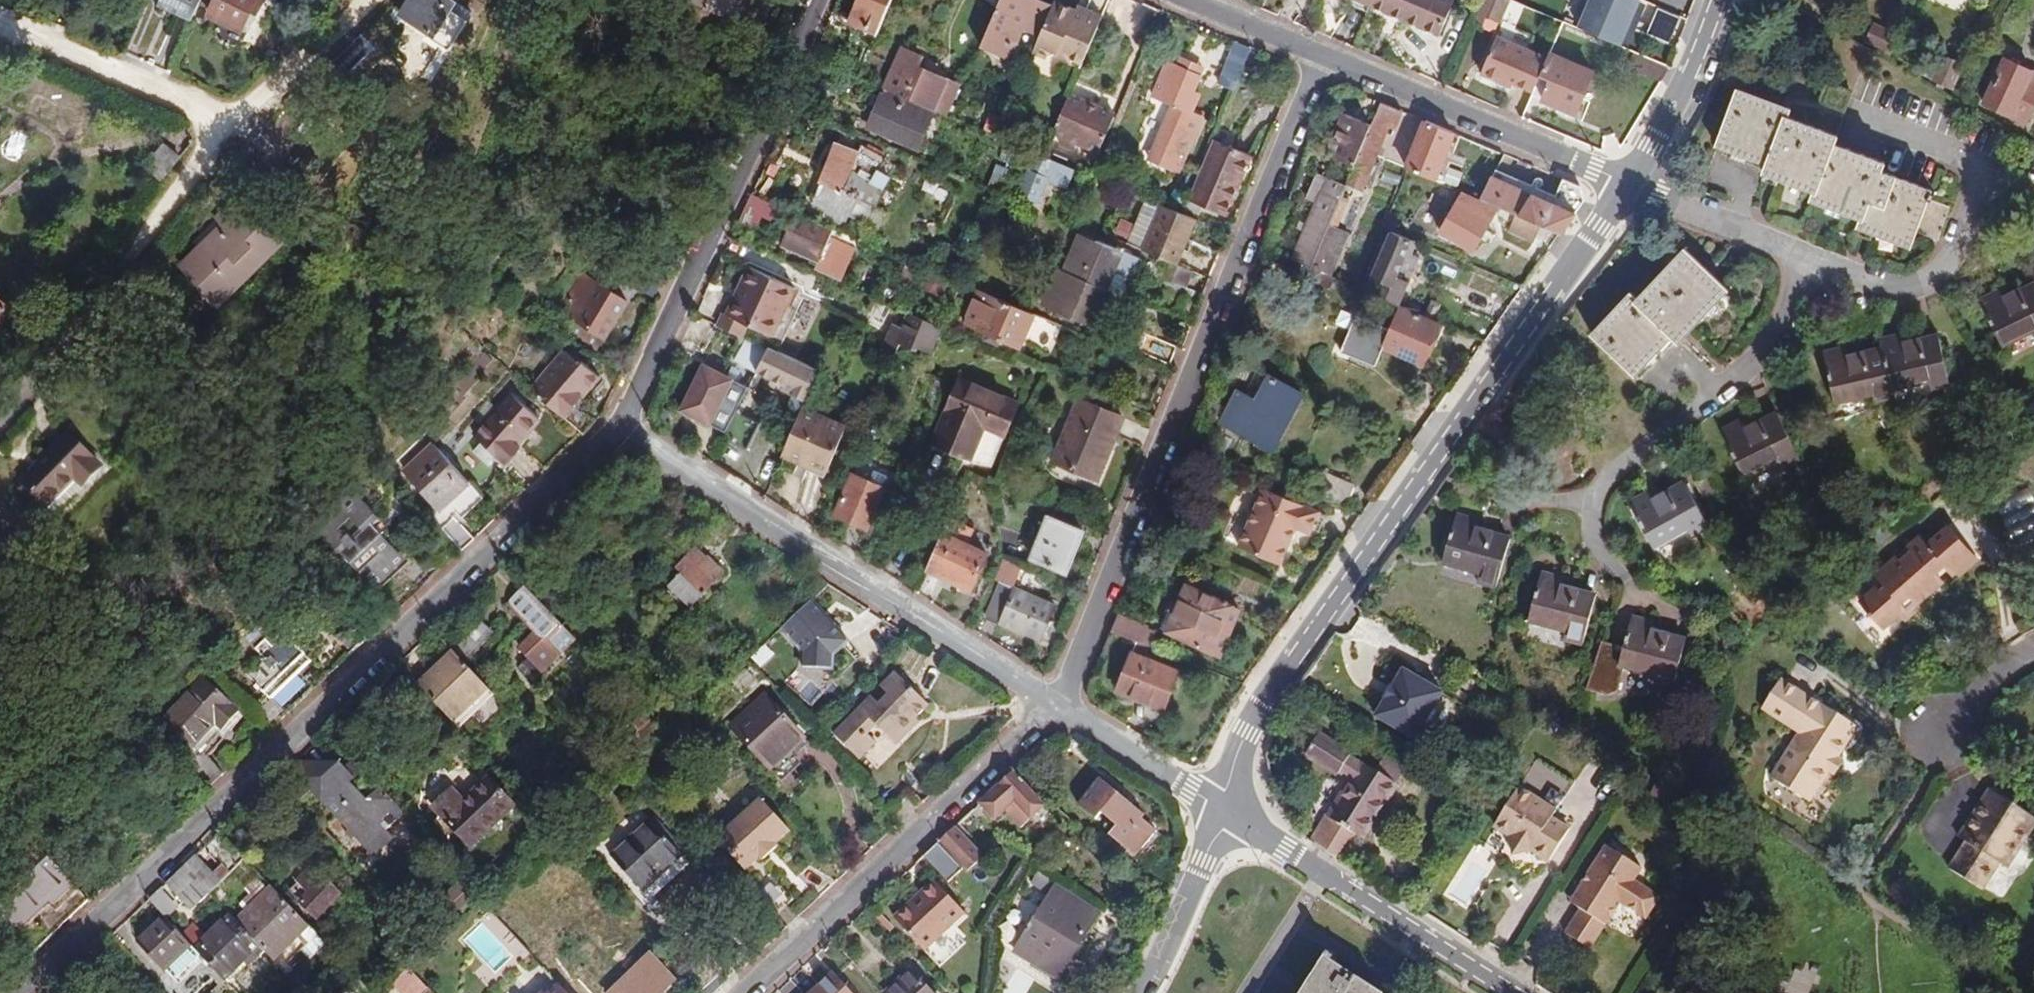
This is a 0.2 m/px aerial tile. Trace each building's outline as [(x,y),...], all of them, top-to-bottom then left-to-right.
[(154,7),(190,22),(197,6),(184,0),(157,0),(154,7)] [(208,15),(242,31),(252,10),(259,13),(265,0),(215,0),(208,15)] [(401,15),(452,47),(470,18),(452,6),(456,1),(455,0),(411,0),(401,15)] [(723,16),(730,0),(685,0),(723,16)] [(848,21),(878,34),(892,0),(857,0),(848,21)] [(998,6),(981,47),(1011,60),(1018,44),(1012,42),(1019,27),(1025,30),(1039,37),(1051,8),(1031,0),(1000,0),(998,6)] [(1370,5),(1440,34),(1454,0),(1373,0),(1370,5)] [(1472,21),(1481,25),(1485,16),(1497,21),(1506,0),(1481,0),(1472,21)] [(1619,45),(1638,0),(1589,0),(1578,27),(1619,45)] [(1075,10),(1054,1),(1051,8),(1039,37),(1034,50),(1048,56),(1059,54),(1082,63),(1102,16),(1081,8),(1079,12),(1075,10)] [(259,13),(252,10),(242,31),(249,34),(259,13)] [(1898,35),(1873,23),(1865,41),(1890,56),(1898,35)] [(1012,42),(1018,44),(1025,30),(1019,27),(1012,42)] [(1541,77),(1549,58),(1499,36),(1483,74),(1482,75),(1504,84),(1505,79),(1514,83),(1513,84),(1534,93),(1541,77)] [(355,41),(330,65),(341,76),(366,53),(355,41)] [(1227,67),(1241,73),(1251,47),(1238,41),(1227,67)] [(935,110),(946,114),(959,83),(918,66),(922,56),(901,48),(884,89),(886,89),(935,110)] [(1943,56),(1926,49),(1924,54),(1916,70),(1932,79),(1943,56)] [(1626,68),(1661,83),(1670,66),(1634,51),(1626,68)] [(1549,58),(1541,77),(1550,81),(1542,101),(1564,111),(1574,115),(1592,70),(1551,53),(1549,58)] [(1172,55),(1168,63),(1197,76),(1201,68),(1172,55)] [(1961,64),(1943,56),(1932,79),(1951,87),(1961,64)] [(2005,59),(1984,103),(2006,114),(2003,120),(2022,129),(2033,104),(2033,72),(2005,59)] [(1168,63),(1167,62),(1152,97),(1172,105),(1156,141),(1162,143),(1154,162),(1178,173),(1202,119),(1191,114),(1199,95),(1192,92),(1199,76),(1197,76),(1168,63)] [(882,93),(868,127),(919,148),(935,110),(886,89),(884,94),(882,93)] [(1790,109),(1737,89),(1716,146),(1766,164),(1762,173),(1813,192),(1810,200),(1860,219),(1857,227),(1910,247),(1915,232),(1937,240),(1948,208),(1927,200),(1931,190),(1895,177),(1881,172),(1884,163),(1833,145),(1837,136),(1787,117),(1790,109)] [(1074,143),(1099,153),(1115,114),(1069,95),(1053,133),(1062,137),(1059,146),(1071,151),(1074,143)] [(1404,111),(1381,101),(1354,166),(1371,174),(1390,129),(1396,132),(1404,111)] [(1003,110),(993,106),(984,126),(995,130),(1003,110)] [(1327,156),(1353,167),(1371,125),(1345,113),(1327,156)] [(1427,121),(1407,167),(1441,182),(1461,135),(1427,121)] [(1213,140),(1188,200),(1220,213),(1226,199),(1230,201),(1249,155),(1213,140)] [(1154,162),(1162,143),(1156,141),(1148,159),(1154,162)] [(158,185),(180,158),(163,145),(142,173),(158,185)] [(835,148),(814,200),(827,205),(822,218),(850,229),(854,217),(872,224),(886,187),(889,178),(878,174),(884,158),(858,147),(854,156),(835,148)] [(1006,180),(1010,170),(999,165),(994,176),(1006,180)] [(1354,166),(1346,184),(1363,192),(1371,174),(1354,166)] [(1491,175),(1554,202),(1557,196),(1494,168),(1491,175)] [(1042,192),(1061,200),(1067,184),(1033,169),(1026,185),(1024,185),(1014,208),(1033,215),(1042,192)] [(1305,199),(1315,203),(1291,258),(1311,267),(1346,184),(1317,171),(1305,199)] [(1491,175),(1480,199),(1498,206),(1515,213),(1541,224),(1561,233),(1585,201),(1579,186),(1563,178),(1557,196),(1554,202),(1491,175)] [(989,187),(1001,192),(1006,180),(994,176),(989,187)] [(1363,192),(1346,184),(1311,267),(1329,274),(1363,192)] [(886,187),(872,224),(886,229),(900,193),(886,187)] [(1463,191),(1439,232),(1472,251),(1498,206),(1480,199),(1463,191)] [(777,205),(751,194),(745,207),(771,219),(777,205)] [(182,265),(220,303),(281,243),(237,198),(217,218),(223,225),(182,265)] [(1129,245),(1143,251),(1162,205),(1148,199),(1129,245)] [(1226,199),(1220,213),(1224,215),(1230,201),(1226,199)] [(1177,266),(1183,250),(1179,249),(1192,218),(1182,214),(1162,205),(1143,251),(1169,263),(1177,266)] [(1440,220),(1421,210),(1414,224),(1433,234),(1440,220)] [(834,229),(795,213),(781,244),(820,262),(818,266),(842,276),(854,248),(831,237),(834,229)] [(1382,226),(1394,232),(1399,217),(1388,213),(1382,226)] [(1541,224),(1515,213),(1507,232),(1533,243),(1541,224)] [(1381,288),(1403,297),(1420,256),(1408,251),(1412,241),(1388,230),(1383,241),(1378,240),(1364,274),(1383,282),(1381,288)] [(1063,271),(1106,290),(1114,271),(1123,250),(1079,232),(1063,271)] [(1727,290),(1683,249),(1636,299),(1629,293),(1591,333),(1635,375),(1671,336),(1678,343),(1727,290)] [(1132,279),(1135,280),(1144,259),(1123,250),(1114,271),(1132,279)] [(655,298),(667,271),(640,259),(628,285),(655,298)] [(1177,266),(1169,263),(1163,279),(1185,288),(1191,272),(1177,266)] [(914,282),(919,270),(907,264),(901,276),(914,282)] [(748,325),(772,337),(793,292),(795,288),(749,265),(740,284),(743,286),(729,316),(748,325)] [(1311,267),(1306,277),(1328,287),(1333,277),(1329,274),(1311,267)] [(1063,271),(1057,269),(1040,311),(1088,332),(1106,290),(1063,271)] [(1106,290),(1124,297),(1132,279),(1114,271),(1106,290)] [(943,297),(949,282),(926,272),(919,287),(943,297)] [(601,335),(605,338),(627,302),(582,275),(560,312),(577,321),(601,335)] [(2001,345),(2033,330),(2033,283),(2003,298),(1999,290),(1979,300),(2001,345)] [(1403,297),(1381,288),(1378,295),(1399,304),(1403,297)] [(978,289),(963,324),(1002,341),(1020,348),(1035,313),(978,289)] [(793,292),(772,337),(784,342),(805,298),(793,292)] [(9,307),(0,300),(0,318),(9,307)] [(1440,322),(1400,305),(1391,328),(1361,315),(1354,329),(1350,327),(1341,349),(1375,364),(1383,346),(1422,363),(1440,322)] [(1361,315),(1356,313),(1350,327),(1354,329),(1361,315)] [(724,314),(718,327),(741,337),(748,325),(729,316),(724,314)] [(931,353),(942,328),(909,314),(903,329),(894,325),(888,337),(917,350),(919,347),(931,353)] [(577,321),(569,333),(594,348),(601,335),(577,321)] [(1002,341),(983,333),(981,340),(999,348),(1002,341)] [(1147,333),(1139,352),(1169,364),(1177,346),(1147,333)] [(1950,385),(1937,334),(1903,342),(1901,334),(1880,339),(1882,347),(1892,390),(1929,381),(1931,389),(1950,385)] [(735,361),(756,373),(756,372),(768,349),(747,340),(735,361)] [(1882,347),(1847,356),(1845,347),(1822,352),(1831,386),(1834,403),(1872,395),(1873,402),(1894,398),(1892,390),(1882,347)] [(817,372),(768,349),(756,372),(801,395),(808,379),(813,382),(817,372)] [(531,388),(582,434),(595,419),(577,402),(599,376),(581,360),(578,363),(564,351),(531,388)] [(679,409),(723,433),(735,412),(747,388),(703,365),(679,409)] [(1257,401),(1270,378),(1258,371),(1246,396),(1257,401)] [(1018,404),(960,378),(931,443),(971,460),(985,428),(1004,436),(1018,404)] [(1222,424),(1272,450),(1302,395),(1270,378),(1257,401),(1246,396),(1239,392),(1222,424)] [(538,416),(506,388),(468,430),(477,438),(494,453),(502,461),(517,444),(515,442),(538,416)] [(1051,461),(1097,480),(1123,418),(1076,399),(1051,461)] [(801,409),(782,454),(826,473),(845,428),(801,409)] [(723,433),(720,439),(744,452),(758,425),(735,412),(723,433)] [(1777,412),(1746,428),(1742,420),(1721,430),(1735,462),(1743,476),(1778,459),(1781,466),(1799,457),(1777,412)] [(97,469),(64,434),(17,480),(51,514),(77,488),(97,469)] [(484,464),(494,453),(477,438),(468,449),(484,464)] [(468,483),(431,443),(401,471),(438,510),(468,483)] [(1313,495),(1344,508),(1355,484),(1323,471),(1313,495)] [(871,482),(885,488),(890,477),(876,472),(871,482)] [(835,516),(868,529),(885,488),(871,482),(853,474),(835,516)] [(1653,499),(1649,491),(1628,503),(1645,533),(1653,547),(1687,528),(1692,536),(1709,526),(1684,482),(1653,499)] [(367,582),(401,550),(377,525),(384,519),(352,485),(309,525),(314,530),(336,554),(338,552),(367,582)] [(1995,503),(2023,564),(2033,559),(2033,497),(2030,487),(1995,503)] [(51,514),(55,518),(81,492),(77,488),(51,514)] [(1263,488),(1238,547),(1279,564),(1295,529),(1308,534),(1318,512),(1263,488)] [(952,510),(942,534),(926,570),(970,590),(986,552),(964,543),(970,528),(951,520),(955,512),(952,510)] [(1318,512),(1308,534),(1317,538),(1326,515),(1318,512)] [(438,527),(460,551),(473,539),(450,515),(438,527)] [(1479,521),(1456,515),(1447,548),(1442,565),(1480,576),(1478,584),(1496,589),(1510,540),(1494,536),(1477,530),(1479,521)] [(1048,516),(1031,558),(1065,573),(1082,530),(1048,516)] [(1927,545),(1920,537),(1907,548),(1910,551),(1900,561),(1896,557),(1874,576),(1881,583),(1859,602),(1882,629),(1899,614),(1914,602),(1916,605),(1943,581),(1935,572),(1943,565),(1955,579),(1978,559),(1949,526),(1927,545)] [(372,588),(398,564),(407,556),(401,550),(367,582),(372,588)] [(669,587),(689,607),(722,573),(706,557),(704,558),(696,550),(677,569),(682,574),(669,587)] [(1007,563),(1002,561),(996,575),(1001,577),(984,617),(1041,641),(1056,605),(1013,588),(1021,569),(1007,563)] [(395,612),(420,588),(398,564),(372,588),(395,612)] [(1564,579),(1542,573),(1532,607),(1528,623),(1566,633),(1564,641),(1583,646),(1596,597),(1579,593),(1562,588),(1564,579)] [(1165,633),(1212,653),(1232,605),(1186,586),(1165,633)] [(577,641),(526,587),(507,604),(536,635),(521,649),(543,673),(577,641)] [(845,640),(809,601),(780,628),(803,652),(803,667),(830,668),(831,654),(845,640)] [(1916,605),(1914,602),(1899,614),(1905,621),(1919,609),(1916,605)] [(1232,605),(1212,653),(1220,657),(1240,609),(1232,605)] [(439,637),(453,653),(480,628),(465,612),(439,637)] [(1673,690),(1686,641),(1652,632),(1655,621),(1633,615),(1623,650),(1616,648),(1618,643),(1602,638),(1588,687),(1609,693),(1618,692),(1624,669),(1656,677),(1654,685),(1673,690)] [(1117,616),(1111,631),(1141,644),(1147,628),(1117,616)] [(246,675),(285,716),(307,695),(292,678),(299,672),(306,680),(317,669),(286,637),(274,649),(265,640),(255,649),(263,659),(246,675)] [(1132,652),(1117,691),(1163,709),(1179,670),(1132,652)] [(418,686),(454,723),(489,690),(453,653),(418,686)] [(531,682),(540,674),(527,660),(518,669),(531,682)] [(1403,670),(1375,717),(1415,740),(1443,694),(1403,670)] [(307,695),(315,688),(306,680),(299,672),(292,678),(307,695)] [(914,725),(930,710),(898,675),(883,690),(891,698),(881,707),(873,699),(834,735),(858,761),(876,745),(868,736),(877,727),(893,744),(906,732),(902,729),(910,721),(914,725)] [(237,713),(198,678),(161,719),(194,748),(215,725),(221,730),(237,713)] [(1857,728),(1781,679),(1762,709),(1799,734),(1771,778),(1809,802),(1828,773),(1839,757),(1857,728)] [(730,726),(769,771),(805,739),(766,695),(730,726)] [(625,718),(639,732),(651,721),(638,706),(625,718)] [(651,721),(639,732),(652,747),(665,735),(651,721)] [(902,729),(906,732),(914,725),(910,721),(902,729)] [(1375,771),(1350,756),(1351,755),(1319,734),(1305,755),(1338,776),(1338,775),(1350,781),(1327,818),(1325,816),(1308,843),(1334,859),(1350,833),(1362,840),(1397,785),(1396,784),(1375,771)] [(174,777),(196,800),(222,775),(201,752),(174,777)] [(1408,765),(1387,752),(1375,771),(1396,784),(1408,765)] [(1560,806),(1576,779),(1538,757),(1523,783),(1560,806)] [(1834,777),(1844,760),(1839,757),(1828,773),(1834,777)] [(300,801),(310,792),(335,771),(340,777),(348,770),(340,762),(296,761),(278,778),(300,801)] [(380,788),(366,799),(351,782),(356,779),(348,770),(340,777),(335,771),(310,792),(373,858),(394,838),(386,829),(403,812),(380,788)] [(900,777),(911,789),(919,782),(908,770),(900,777)] [(1025,815),(1038,801),(1013,773),(979,804),(995,820),(1005,811),(1014,803),(1025,815)] [(471,847),(515,806),(488,778),(463,802),(451,790),(433,807),(471,847)] [(1100,778),(1077,805),(1095,821),(1102,814),(1117,827),(1109,836),(1146,865),(1155,853),(1146,845),(1158,831),(1142,819),(1145,815),(1100,778)] [(1989,789),(1963,830),(1968,834),(1964,841),(1966,843),(1949,869),(1982,891),(1999,864),(2007,869),(2033,826),(2033,818),(1989,789)] [(1508,841),(1512,858),(1529,854),(1530,852),(1548,863),(1568,833),(1550,821),(1554,815),(1516,791),(1492,828),(1509,839),(1508,841)] [(790,831),(760,798),(716,838),(746,871),(759,860),(761,862),(779,845),(777,843),(790,831)] [(1038,801),(1025,815),(1031,823),(1045,809),(1038,801)] [(1005,811),(1016,823),(1025,815),(1014,803),(1005,811)] [(613,853),(647,818),(638,809),(603,844),(613,853)] [(610,856),(642,892),(683,855),(650,820),(610,856)] [(964,868),(968,872),(985,857),(955,827),(939,841),(964,868)] [(1968,834),(1963,830),(1958,838),(1964,841),(1968,834)] [(939,841),(923,856),(948,883),(964,868),(939,841)] [(1475,843),(1448,896),(1470,907),(1497,853),(1475,843)] [(52,936),(89,902),(36,846),(0,880),(0,908),(14,923),(21,930),(34,917),(52,936)] [(1641,869),(1606,846),(1581,885),(1588,890),(1577,907),(1580,910),(1606,926),(1606,927),(1621,903),(1646,920),(1660,898),(1633,881),(1641,869)] [(184,866),(210,894),(222,882),(196,855),(184,866)] [(191,911),(210,894),(184,866),(166,884),(191,911)] [(740,886),(771,920),(791,901),(761,867),(740,886)] [(244,890),(256,902),(269,890),(257,877),(244,890)] [(299,904),(318,921),(343,894),(324,877),(299,904)] [(893,918),(923,951),(951,926),(964,914),(934,881),(893,918)] [(1588,890),(1581,885),(1570,903),(1577,907),(1588,890)] [(1015,952),(1059,978),(1099,913),(1056,886),(1015,952)] [(261,948),(273,961),(309,927),(272,887),(269,890),(256,902),(236,921),(261,948)] [(160,889),(148,900),(165,918),(166,919),(178,908),(160,889)] [(872,913),(891,933),(899,925),(881,905),(872,913)] [(14,923),(0,908),(0,936),(14,923)] [(1606,926),(1580,910),(1565,933),(1591,950),(1606,926)] [(214,970),(225,982),(261,948),(236,921),(230,915),(205,938),(194,949),(214,970)] [(155,980),(168,992),(190,992),(214,970),(194,949),(180,933),(166,919),(165,918),(137,944),(164,972),(155,980)] [(190,923),(180,933),(194,949),(205,938),(190,923)] [(939,969),(967,944),(951,926),(923,951),(939,969)] [(1378,991),(1330,961),(1333,957),(1326,953),(1307,983),(1303,989),(1301,992),(1377,992),(1378,991)] [(674,981),(650,956),(611,992),(662,992),(674,981)] [(1784,962),(1779,989),(1801,992),(1813,992),(1817,968),(1784,962)] [(401,992),(413,992),(424,983),(409,968),(392,983),(401,992)] [(886,992),(930,992),(910,971),(886,992)] [(812,992),(852,992),(833,973),(812,992)] [(559,984),(549,992),(568,992),(559,984)]
